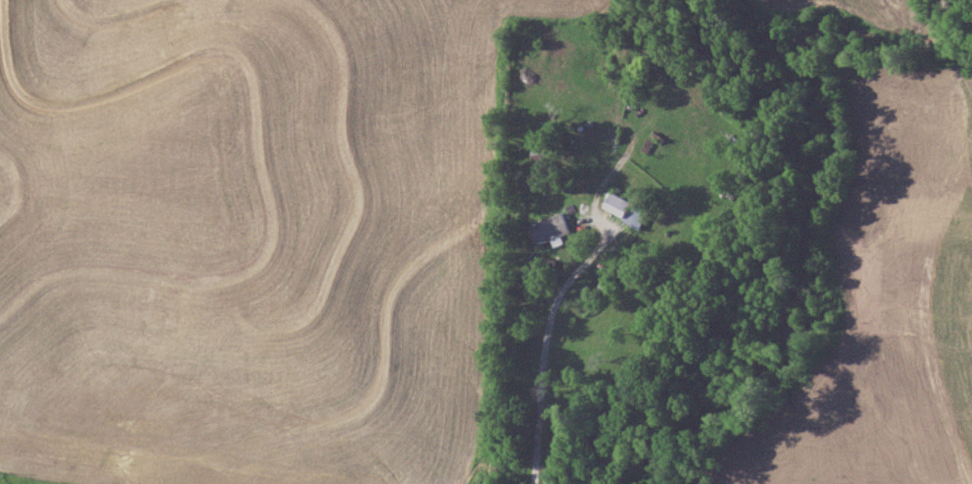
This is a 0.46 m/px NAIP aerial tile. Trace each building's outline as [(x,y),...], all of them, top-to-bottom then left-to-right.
[(642,228),(651,210),(613,190),(604,207),(642,228)] [(572,233),(565,211),(528,223),(536,245),(572,233)]
